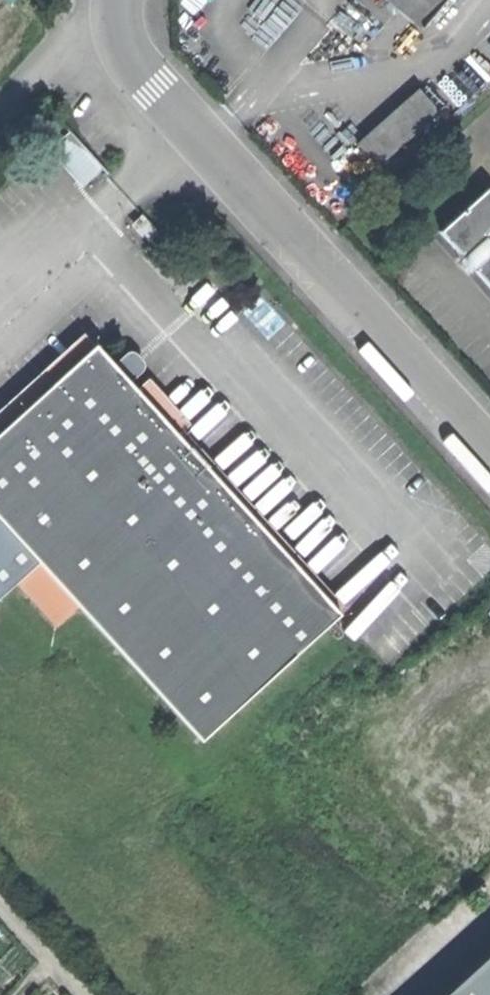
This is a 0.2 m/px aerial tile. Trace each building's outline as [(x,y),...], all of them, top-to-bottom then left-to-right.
[(421,28),(444,0),(388,0),(421,28)] [(377,166),(437,112),(416,90),(357,144),(377,166)] [(83,188),(105,168),(71,131),(49,151),(83,188)] [(489,189),(440,232),(469,264),(489,287),(489,190),(489,189)] [(159,233),(146,219),(134,230),(148,244),(159,233)] [(94,345),(83,333),(0,409),(0,430),(94,345)] [(129,383),(113,365),(94,345),(0,430),(0,597),(16,582),(56,626),(78,606),(200,740),(339,613),(136,390),(129,383)] [(126,354),(120,359),(136,376),(141,371),(143,367),(143,363),(140,358),(136,354),(131,352),(126,354)] [(113,365),(129,383),(136,376),(120,359),(113,365)] [(148,378),(136,390),(339,613),(344,608),(183,431),(189,423),(148,378)] [(443,994),(489,994),(489,952),(443,994)]
